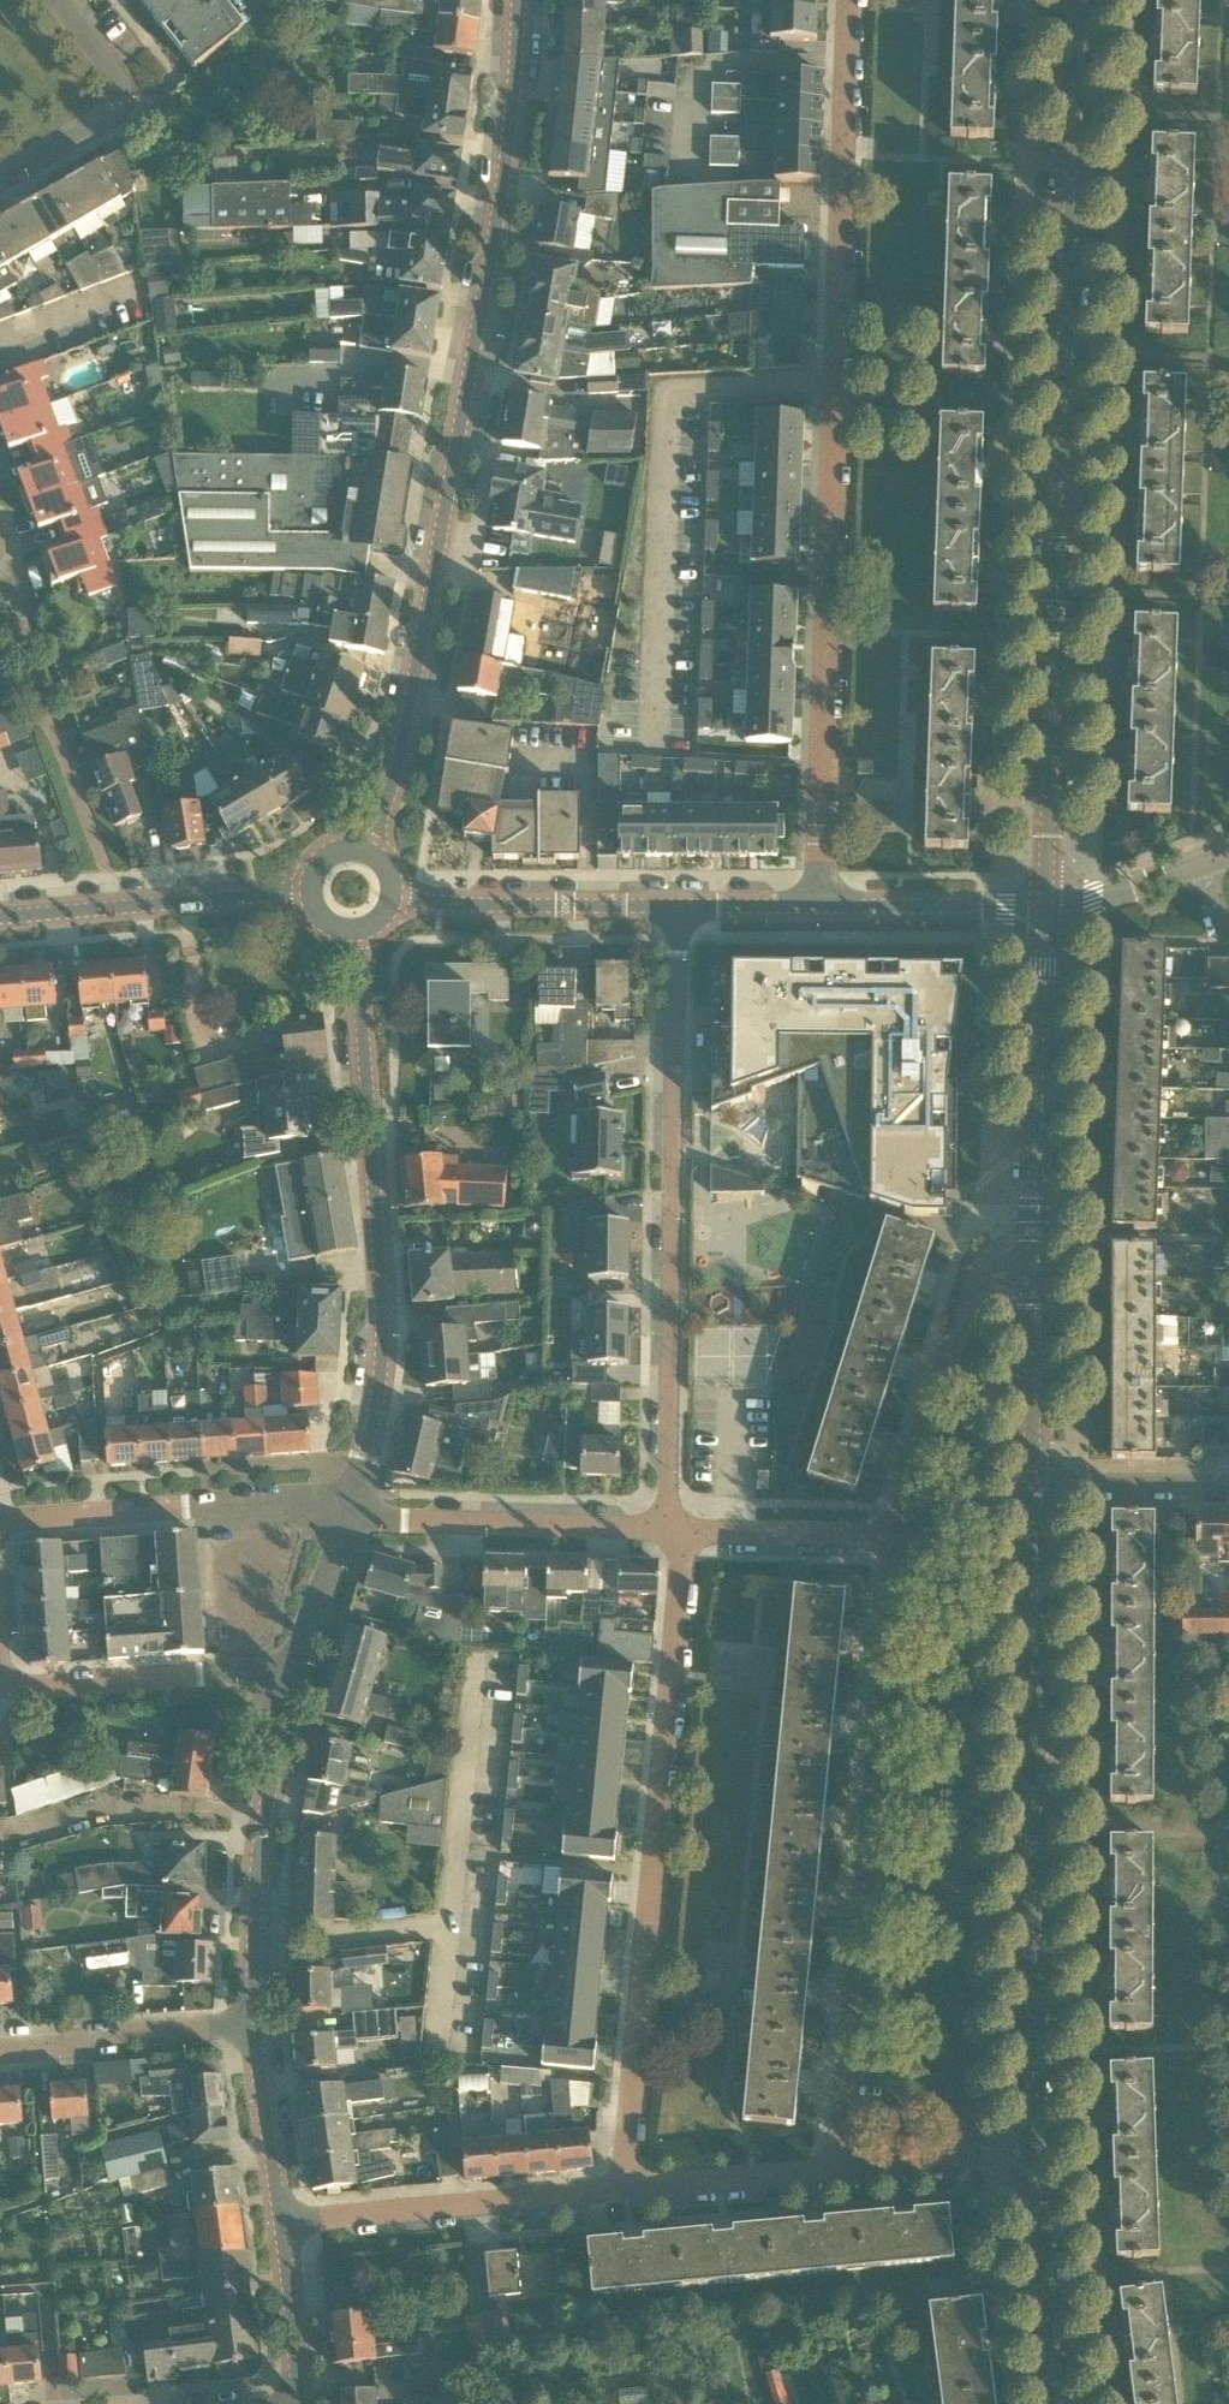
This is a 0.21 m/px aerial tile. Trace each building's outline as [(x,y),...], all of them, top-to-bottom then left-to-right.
[(196,70),(241,34),(246,30),(223,0),(141,0),(196,70)] [(319,2),(371,9),(480,20),(482,0),(319,0),(319,2)] [(603,32),(604,3),(623,4),(623,0),(563,0),(563,16),(588,17),(587,31),(603,32)] [(771,11),(817,12),(818,0),(772,0),(771,11)] [(998,21),(993,21),(993,0),(955,0),(954,41),(997,42),(998,21)] [(1201,0),(1157,0),(1157,18),(1162,18),(1160,70),(1155,70),(1154,92),(1171,93),(1170,94),(1179,94),(1179,93),(1197,94),(1201,0)] [(480,20),(371,9),(369,24),(380,26),(380,30),(414,34),(415,28),(439,30),(436,50),(476,55),(480,20)] [(817,12),(771,11),(770,39),(751,38),(751,52),(779,53),(780,39),(816,41),(817,12)] [(563,16),(561,58),(602,57),(603,32),(587,31),(588,17),(563,16)] [(702,55),(701,31),(682,32),(683,56),(702,55)] [(390,57),(408,59),(422,61),(424,46),(393,41),(390,57)] [(994,138),(995,116),(989,116),(991,63),(996,64),(997,42),(954,41),(950,137),(968,137),(968,138),(977,139),(977,138),(994,138)] [(558,87),(617,88),(620,56),(602,57),(561,58),(558,87)] [(404,64),(402,78),(391,76),(349,76),(346,94),(381,95),(381,94),(399,97),(468,108),(473,74),(435,69),(404,64)] [(759,101),(778,102),(778,101),(823,102),(824,75),(760,73),(759,101)] [(639,81),(637,95),(647,96),(648,82),(639,81)] [(257,91),(257,82),(245,83),(247,101),(276,98),(275,89),(257,91)] [(712,84),(712,98),(741,99),(741,85),(712,84)] [(617,88),(558,87),(555,116),(614,119),(617,88)] [(464,139),(468,108),(399,97),(396,115),(428,120),(426,133),(464,139)] [(741,99),(712,98),(711,113),(740,114),(741,99)] [(822,129),(823,102),(778,101),(778,102),(777,127),(822,129)] [(634,124),(644,125),(645,111),(636,110),(634,124)] [(555,116),(551,146),(610,150),(614,119),(555,116)] [(318,122),(304,122),(303,142),(317,142),(355,140),(355,123),(318,122)] [(777,127),(776,154),(821,155),(822,129),(777,127)] [(711,137),(710,151),(739,152),(739,138),(711,137)] [(631,154),(641,155),(642,140),(632,139),(631,154)] [(1152,140),(1151,162),(1156,162),(1154,215),(1149,215),(1149,236),(1192,237),(1195,141),(1177,141),(1177,140),(1169,139),(1169,140),(1152,140)] [(419,156),(382,150),(378,171),(457,183),(462,152),(421,146),(419,156)] [(607,182),(610,150),(551,146),(548,175),(607,182)] [(126,148),(75,177),(97,215),(134,193),(126,148)] [(213,169),(238,167),(236,151),(212,153),(213,169)] [(739,152),(710,151),(710,166),(739,167),(739,152)] [(821,183),(821,155),(776,154),(775,181),(821,183)] [(377,179),(377,168),(356,168),(355,180),(377,179)] [(74,228),(97,215),(75,177),(53,190),(74,228)] [(989,279),(989,258),(984,258),(986,206),(991,206),(992,183),(975,183),(975,182),(967,181),(967,183),(949,182),(945,278),(989,279)] [(751,266),(804,268),(804,261),(808,261),(811,258),(812,247),(808,244),(805,244),(805,233),(807,231),(805,229),(804,230),(779,229),(780,183),(756,183),(662,190),(653,192),(652,265),(654,265),(651,289),(654,290),(751,286),(751,285),(751,266)] [(185,231),(185,232),(292,229),(292,228),(321,228),(320,206),(292,206),(292,184),(197,187),(183,187),(183,231),(185,231)] [(53,190),(30,203),(51,241),(74,228),(53,190)] [(380,195),(354,195),(331,196),(331,229),(380,228),(380,222),(414,221),(451,227),(455,196),(419,190),(417,201),(380,202),(380,195)] [(587,196),(584,215),(615,220),(619,194),(587,196)] [(30,203),(25,206),(8,216),(29,254),(51,241),(30,203)] [(566,210),(543,206),(536,244),(541,245),(575,251),(575,250),(580,213),(566,210)] [(0,221),(0,255),(6,266),(29,254),(8,216),(0,221)] [(351,234),(351,250),(373,250),(445,261),(450,232),(410,225),(408,238),(376,233),(376,234),(351,234)] [(178,231),(140,231),(146,267),(182,263),(178,231)] [(1189,333),(1192,237),(1149,236),(1148,257),(1153,257),(1151,309),(1146,309),(1145,332),(1162,332),(1162,333),(1171,334),(1171,332),(1189,333)] [(529,286),(601,298),(604,286),(576,280),(579,267),(585,268),(593,261),(594,254),(575,250),(575,251),(541,245),(539,259),(537,259),(537,263),(533,263),(529,286)] [(115,278),(129,273),(113,247),(92,258),(105,282),(115,278)] [(445,261),(373,250),(351,250),(342,251),(341,260),(370,265),(368,278),(401,283),(441,289),(445,261)] [(88,253),(66,266),(81,291),(105,282),(92,258),(91,259),(88,253)] [(150,300),(170,298),(166,266),(146,269),(150,300)] [(985,375),(986,353),(981,353),(983,300),(988,301),(989,279),(945,278),(942,373),(960,374),(960,375),(968,376),(968,374),(985,375)] [(770,319),(802,320),(803,283),(751,285),(751,286),(750,313),(770,311),(770,319)] [(58,284),(49,289),(56,301),(66,297),(58,284)] [(524,315),(596,326),(601,298),(529,286),(524,315)] [(39,295),(45,305),(56,301),(49,289),(39,295)] [(332,318),(364,317),(435,328),(440,298),(402,292),(402,293),(387,291),(385,303),(368,301),(331,303),(332,318)] [(178,332),(175,299),(153,301),(157,334),(178,332)] [(0,307),(7,319),(17,315),(9,302),(0,307)] [(594,355),(597,342),(594,341),(596,326),(524,315),(519,344),(594,355)] [(360,317),(334,319),(335,333),(349,332),(348,324),(361,323),(360,317)] [(435,328),(364,317),(359,347),(392,352),(431,358),(435,328)] [(801,338),(802,320),(770,319),(769,337),(801,338)] [(309,362),(340,364),(341,342),(310,341),(309,362)] [(518,373),(557,380),(588,378),(616,376),(615,370),(640,369),(639,351),(594,355),(519,344),(515,368),(518,368),(518,373)] [(0,393),(0,423),(50,405),(41,380),(49,377),(43,361),(7,375),(12,389),(0,393)] [(320,417),(319,457),(379,458),(405,463),(412,418),(422,419),(428,375),(386,368),(372,368),(372,389),(381,389),(381,399),(339,398),(338,417),(320,417)] [(616,376),(588,378),(588,395),(618,393),(617,377),(616,377),(616,376)] [(1143,380),(1143,401),(1143,402),(1148,402),(1146,455),(1141,454),(1140,476),(1184,477),(1187,381),(1169,381),(1169,379),(1160,379),(1160,380),(1143,380)] [(510,393),(502,444),(542,451),(540,461),(548,461),(587,458),(588,453),(631,454),(638,416),(592,414),(550,407),(551,401),(510,393)] [(37,455),(73,442),(67,427),(59,430),(50,405),(0,423),(0,438),(4,437),(9,450),(31,442),(37,455)] [(757,439),(802,441),(803,415),(758,413),(757,439)] [(980,516),(981,495),(976,495),(977,442),(983,443),(984,420),(967,420),(967,418),(958,418),(958,419),(940,419),(937,515),(980,516)] [(709,437),(721,438),(721,423),(709,423),(709,437)] [(721,438),(709,437),(708,452),(720,452),(721,438)] [(802,441),(757,439),(756,464),(801,465),(802,441)] [(78,457),(73,442),(37,455),(42,469),(20,477),(24,490),(20,492),(25,505),(80,484),(70,460),(78,457)] [(173,454),(188,557),(189,569),(284,571),(285,540),(329,541),(329,543),(370,549),(393,553),(397,551),(400,548),(402,543),(402,538),(399,534),(396,531),(394,531),(405,464),(405,463),(379,458),(319,457),(173,454)] [(527,460),(525,469),(545,472),(547,464),(527,460)] [(494,529),(534,536),(574,544),(576,532),(579,512),(580,508),(560,505),(558,504),(540,501),(542,491),(545,472),(498,464),(492,496),(491,504),(498,505),(494,528),(494,529)] [(801,465),(756,464),(755,488),(800,490),(801,465)] [(707,486),(719,487),(719,472),(708,472),(707,486)] [(1180,573),(1184,477),(1140,476),(1139,497),(1144,497),(1142,549),(1137,549),(1136,571),(1153,572),(1153,573),(1162,574),(1162,572),(1180,573)] [(61,521),(66,535),(102,521),(97,506),(107,502),(98,478),(80,484),(25,505),(30,518),(34,516),(39,529),(61,521)] [(718,501),(719,487),(707,486),(707,501),(718,501)] [(799,514),(800,490),(755,488),(754,512),(799,514)] [(753,537),(799,539),(799,514),(754,512),(754,513),(753,537)] [(977,612),(977,590),(972,589),(974,537),(979,537),(980,516),(937,515),(933,610),(951,611),(951,612),(960,613),(960,611),(977,612)] [(108,536),(103,523),(102,521),(66,535),(71,548),(49,557),(54,570),(50,572),(52,580),(52,589),(53,589),(54,586),(77,577),(78,583),(79,589),(79,595),(81,595),(81,592),(87,590),(89,597),(117,586),(100,539),(108,536)] [(705,535),(717,536),(718,521),(706,521),(705,535)] [(705,535),(705,550),(717,550),(717,536),(705,535)] [(799,539),(753,537),(752,563),(798,565),(799,539)] [(306,575),(301,608),(317,611),(388,625),(395,583),(366,578),(357,576),(352,606),(347,605),(347,602),(337,600),(342,576),(324,573),(323,578),(306,575)] [(751,592),(740,591),(739,619),(750,619),(751,618),(796,619),(797,593),(751,592)] [(521,671),(526,643),(527,639),(508,636),(514,601),(475,594),(464,659),(521,671)] [(702,616),(714,616),(715,602),(703,602),(702,616)] [(301,608),(300,609),(248,607),(248,623),(315,626),(315,625),(332,628),(329,643),(344,646),(344,647),(384,654),(388,625),(317,611),(301,608)] [(605,608),(602,625),(599,641),(601,641),(613,643),(619,610),(606,608),(605,608)] [(714,616),(702,616),(702,630),(714,631),(714,616)] [(751,618),(750,619),(750,642),(795,644),(796,619),(751,618)] [(1135,619),(1134,641),(1134,642),(1140,642),(1137,694),(1132,694),(1131,715),(1175,717),(1179,621),(1161,621),(1161,619),(1152,619),(1152,620),(1135,619)] [(261,641),(231,639),(230,652),(260,654),(261,641)] [(749,667),(794,668),(795,644),(750,642),(749,667)] [(290,660),(285,674),(353,697),(363,667),(322,654),(310,650),(306,662),(291,657),(290,660)] [(701,651),(701,665),(713,665),(713,651),(701,651)] [(140,711),(168,706),(162,688),(149,654),(130,658),(138,706),(140,711)] [(971,753),(972,733),(972,732),(967,732),(969,679),(974,680),(975,657),(958,657),(958,655),(950,655),(950,656),(932,656),(928,751),(971,753)] [(182,656),(180,659),(178,665),(205,675),(211,661),(182,656)] [(560,698),(556,723),(599,726),(605,686),(543,675),(544,675),(521,671),(464,659),(458,693),(460,693),(460,692),(505,700),(507,689),(560,698)] [(713,665),(701,665),(700,679),(712,680),(713,665)] [(793,693),(794,668),(749,667),(748,691),(793,693)] [(307,700),(304,711),(306,713),(344,726),(344,724),(348,726),(348,724),(345,723),(353,697),(285,674),(280,691),(307,700)] [(168,706),(182,701),(180,696),(171,684),(162,688),(168,706)] [(188,690),(180,696),(182,701),(185,704),(194,698),(188,690)] [(793,693),(748,691),(747,716),(792,717),(793,693)] [(255,713),(271,719),(299,728),(295,740),(319,748),(316,755),(332,761),(334,754),(338,755),(345,735),(341,734),(344,726),(306,713),(304,711),(260,697),(255,713)] [(711,700),(699,700),(699,714),(711,714),(711,700)] [(141,725),(140,711),(138,706),(116,714),(119,723),(83,736),(94,765),(93,766),(115,827),(127,822),(128,825),(140,820),(139,818),(141,817),(129,785),(135,783),(132,773),(147,767),(141,725)] [(11,742),(30,735),(19,708),(0,715),(0,751),(12,746),(11,742)] [(699,714),(698,728),(710,729),(711,714),(699,714)] [(1128,789),(1128,790),(1128,811),(1144,812),(1144,813),(1153,813),(1153,812),(1171,813),(1175,717),(1131,715),(1131,737),(1136,737),(1134,789),(1128,789)] [(792,717),(747,716),(746,742),(791,743),(792,717)] [(513,736),(480,731),(454,727),(450,751),(456,752),(454,766),(446,764),(446,766),(448,767),(442,805),(443,805),(457,807),(456,816),(467,818),(464,837),(494,842),(494,859),(524,859),(524,856),(538,856),(538,864),(540,864),(540,856),(554,856),(554,859),(579,859),(579,800),(540,799),(540,797),(538,797),(538,814),(499,814),(499,813),(492,812),(498,775),(509,777),(509,775),(507,775),(513,736)] [(253,757),(285,808),(283,805),(291,800),(293,803),(312,793),(309,789),(316,785),(308,771),(301,775),(289,753),(277,760),(262,736),(246,746),(253,757)] [(31,779),(46,773),(36,749),(22,755),(31,779)] [(236,751),(221,761),(258,820),(282,806),(284,809),(285,808),(253,757),(243,763),(236,751)] [(943,848),(943,849),(951,849),(951,848),(968,849),(969,826),(964,826),(965,774),(971,774),(971,753),(928,751),(925,847),(943,848)] [(619,757),(598,757),(598,831),(619,831),(619,796),(619,757)] [(646,769),(647,758),(647,757),(632,757),(632,768),(646,769)] [(647,758),(646,769),(660,770),(661,758),(647,757),(647,758)] [(698,772),(699,761),(699,760),(684,760),(683,771),(698,772)] [(712,773),(713,761),(699,760),(699,761),(698,772),(712,773)] [(202,825),(209,823),(216,821),(217,824),(216,824),(224,838),(231,834),(231,836),(258,820),(221,761),(206,770),(221,793),(211,800),(208,797),(197,799),(202,825)] [(881,763),(858,762),(858,774),(880,775),(881,763)] [(736,763),(735,774),(750,775),(750,764),(750,763),(736,763)] [(764,776),(765,764),(750,763),(750,764),(750,775),(764,776)] [(205,844),(202,825),(197,799),(193,773),(174,776),(179,809),(165,812),(173,849),(177,848),(179,849),(188,848),(190,846),(205,844)] [(41,870),(38,832),(10,834),(7,790),(0,790),(0,873),(41,870)] [(619,856),(646,856),(646,808),(647,808),(647,797),(619,796),(619,856)] [(671,797),(671,808),(672,808),(672,856),(698,856),(698,808),(699,808),(699,797),(671,797)] [(646,856),(672,856),(672,808),(671,808),(647,808),(646,808),(646,856)] [(698,856),(724,856),(724,808),(699,808),(698,808),(698,856)] [(724,856),(750,856),(750,808),(724,808),(724,856)] [(777,808),(750,808),(750,856),(777,856),(777,838),(783,838),(783,818),(777,818),(777,808)] [(63,820),(52,823),(59,843),(70,839),(63,820)] [(1166,962),(1166,948),(1147,948),(1122,947),(1120,1017),(1164,1019),(1164,1005),(1170,1005),(1170,990),(1165,990),(1165,978),(1171,978),(1171,963),(1166,962)] [(1209,958),(1209,982),(1208,988),(1223,989),(1223,959),(1209,958)] [(145,962),(112,965),(115,1003),(130,1002),(130,1005),(149,1004),(145,962)] [(537,971),(539,995),(538,1009),(536,1009),(535,1025),(561,1026),(560,1052),(537,1053),(538,1076),(587,1068),(587,1066),(588,1041),(588,1004),(587,1004),(587,1010),(575,1010),(576,972),(559,972),(558,966),(553,963),(548,962),(543,966),(541,971),(537,971)] [(629,1021),(629,965),(615,965),(615,963),(610,963),(610,965),(596,965),(597,1008),(615,1008),(615,1021),(629,1021)] [(115,1003),(112,965),(78,968),(82,1009),(100,1008),(100,1004),(115,1003)] [(489,1001),(509,1001),(509,965),(425,965),(425,994),(432,994),(432,1003),(425,1004),(425,1016),(430,1016),(430,1046),(470,1046),(470,994),(489,994),(489,1001)] [(824,973),(792,973),(792,966),(732,965),(732,972),(713,972),(712,1113),(752,1098),(752,1093),(798,1077),(797,1178),(865,1200),(865,1198),(870,1199),(870,1202),(913,1215),(938,1216),(938,1215),(945,1216),(945,1203),(946,1203),(946,1194),(956,1195),(957,1084),(947,1084),(960,982),(955,982),(950,977),(942,974),(942,967),(899,967),(899,974),(867,973),(868,967),(824,966),(824,973)] [(23,973),(25,1007),(26,1021),(46,1019),(45,1005),(56,1004),(53,970),(23,973)] [(23,973),(0,975),(0,1009),(25,1007),(23,973)] [(149,1012),(150,1032),(166,1031),(165,1011),(149,1012)] [(1163,1033),(1164,1019),(1120,1017),(1117,1087),(1161,1089),(1162,1075),(1167,1075),(1168,1060),(1162,1060),(1162,1047),(1168,1046),(1168,1033),(1163,1033)] [(71,1039),(84,1038),(86,1038),(85,1018),(68,1020),(70,1038),(71,1038),(71,1039)] [(282,1047),(281,1043),(255,1050),(263,1079),(299,1068),(295,1056),(326,1053),(322,1019),(306,1021),(306,1019),(300,1019),(300,1022),(283,1024),(286,1047),(282,1047)] [(611,1041),(588,1041),(587,1066),(635,1057),(635,1041),(611,1041)] [(47,1050),(28,1051),(28,1068),(47,1067),(47,1065),(74,1064),(73,1052),(47,1053),(47,1050)] [(14,1051),(14,1069),(28,1068),(28,1051),(14,1051)] [(230,1061),(228,1061),(196,1069),(202,1094),(236,1085),(230,1061)] [(564,1093),(564,1071),(549,1074),(549,1093),(564,1093)] [(68,1073),(39,1074),(45,1108),(74,1099),(68,1073)] [(1217,1073),(1216,1086),(1228,1087),(1228,1074),(1217,1073)] [(609,1095),(606,1074),(604,1075),(574,1081),(574,1080),(573,1080),(576,1101),(578,1100),(589,1097),(589,1113),(578,1113),(578,1114),(578,1163),(573,1163),(573,1180),(589,1180),(589,1175),(621,1176),(621,1174),(620,1174),(621,1115),(622,1115),(622,1113),(605,1113),(606,1095),(607,1094),(607,1095),(609,1095)] [(240,1103),(236,1085),(202,1094),(206,1112),(240,1103)] [(1161,1103),(1161,1089),(1117,1087),(1115,1157),(1159,1158),(1159,1146),(1164,1146),(1165,1130),(1160,1130),(1160,1118),(1165,1118),(1166,1103),(1161,1103)] [(305,1093),(257,1096),(259,1130),(243,1131),(244,1159),(280,1153),(279,1139),(308,1138),(305,1093)] [(39,1141),(35,1128),(29,1111),(19,1114),(28,1144),(39,1141)] [(1226,1119),(1205,1119),(1205,1160),(1228,1160),(1228,1119),(1226,1119)] [(79,1145),(90,1141),(87,1131),(40,1145),(39,1141),(28,1144),(38,1175),(47,1172),(42,1155),(79,1143),(79,1145)] [(284,1169),(292,1217),(282,1219),(289,1261),(316,1256),(316,1257),(357,1250),(340,1155),(300,1163),(300,1166),(284,1169)] [(441,1157),(402,1160),(406,1208),(446,1205),(504,1208),(506,1169),(442,1166),(441,1157)] [(1159,1158),(1115,1157),(1112,1228),(1155,1229),(1156,1214),(1161,1214),(1162,1200),(1157,1200),(1158,1189),(1163,1189),(1163,1174),(1158,1174),(1159,1158)] [(764,1183),(720,1169),(719,1193),(764,1193),(764,1183)] [(1228,1209),(1228,1194),(1212,1194),(1212,1209),(1228,1209)] [(26,1195),(0,1201),(7,1227),(32,1220),(26,1195)] [(589,1222),(589,1250),(628,1251),(628,1222),(589,1222)] [(908,1323),(917,1296),(935,1237),(886,1222),(860,1307),(908,1323)] [(1112,1247),(1112,1317),(1155,1318),(1155,1304),(1160,1304),(1160,1288),(1155,1288),(1155,1277),(1160,1277),(1160,1262),(1155,1262),(1155,1247),(1112,1247)] [(410,1256),(414,1303),(453,1300),(452,1296),(517,1292),(514,1254),(467,1257),(467,1253),(464,1250),(455,1251),(452,1254),(452,1258),(449,1258),(448,1254),(410,1256)] [(628,1251),(589,1250),(589,1279),(628,1279),(628,1251)] [(54,1267),(50,1256),(36,1260),(36,1259),(16,1265),(20,1278),(40,1272),(54,1267)] [(207,1294),(242,1290),(238,1257),(203,1261),(207,1294)] [(1228,1276),(1228,1263),(1213,1262),(1213,1276),(1228,1276)] [(43,1283),(40,1272),(20,1278),(24,1289),(43,1283)] [(0,1281),(0,1314),(15,1310),(6,1280),(0,1281)] [(234,1319),(234,1320),(340,1322),(341,1290),(301,1289),(301,1303),(255,1300),(254,1305),(241,1305),(240,1319),(234,1319)] [(148,1297),(151,1325),(170,1322),(167,1295),(148,1297)] [(518,1302),(504,1303),(473,1306),(474,1324),(520,1320),(518,1302)] [(588,1307),(588,1336),(627,1336),(627,1308),(588,1307)] [(882,1408),(908,1323),(860,1307),(833,1392),(882,1408)] [(0,1314),(0,1347),(23,1341),(15,1310),(0,1314)] [(66,1329),(66,1328),(63,1317),(35,1325),(38,1336),(66,1329)] [(1177,1318),(1155,1318),(1112,1317),(1112,1387),(1154,1388),(1155,1372),(1160,1372),(1160,1357),(1155,1357),(1155,1346),(1177,1346),(1177,1318)] [(340,1322),(234,1320),(233,1340),(249,1341),(299,1343),(298,1356),(338,1358),(340,1322)] [(0,1347),(0,1380),(47,1367),(42,1349),(74,1340),(71,1327),(66,1328),(66,1329),(38,1336),(39,1337),(23,1341),(0,1347)] [(418,1343),(419,1360),(466,1356),(465,1342),(476,1341),(475,1329),(421,1333),(422,1342),(418,1343)] [(627,1336),(588,1336),(588,1364),(627,1365),(627,1336)] [(466,1356),(419,1360),(421,1378),(425,1377),(426,1387),(458,1384),(459,1401),(492,1398),(490,1381),(480,1382),(478,1355),(466,1356)] [(0,1380),(0,1385),(7,1410),(39,1401),(54,1397),(54,1398),(72,1393),(69,1380),(53,1384),(49,1367),(47,1368),(47,1367),(0,1380)] [(1214,1369),(1214,1387),(1228,1387),(1228,1369),(1214,1369)] [(318,1406),(316,1375),(285,1373),(281,1374),(284,1404),(284,1408),(286,1408),(306,1406),(318,1406)] [(592,1393),(592,1403),(596,1403),(599,1403),(619,1403),(620,1403),(621,1385),(607,1384),(592,1384),(592,1393)] [(257,1408),(256,1387),(243,1388),(245,1409),(257,1408)] [(256,1387),(258,1408),(263,1407),(267,1407),(267,1405),(266,1387),(256,1387)] [(1112,1387),(1112,1458),(1130,1458),(1130,1459),(1137,1459),(1137,1458),(1154,1458),(1154,1442),(1160,1442),(1160,1427),(1154,1427),(1154,1415),(1160,1415),(1160,1401),(1154,1401),(1154,1388),(1112,1387)] [(198,1392),(200,1411),(201,1411),(202,1426),(201,1426),(204,1459),(237,1457),(234,1424),(233,1424),(232,1410),(214,1411),(213,1391),(198,1392)] [(200,1411),(198,1392),(187,1393),(188,1412),(200,1411)] [(856,1493),(882,1408),(833,1392),(807,1477),(856,1493)] [(72,1393),(54,1398),(57,1410),(76,1405),(72,1393)] [(137,1417),(138,1417),(137,1396),(124,1397),(125,1418),(137,1417)] [(173,1462),(170,1428),(168,1413),(168,1410),(150,1410),(149,1396),(137,1396),(138,1417),(137,1417),(138,1430),(141,1464),(173,1462)] [(15,1441),(48,1432),(39,1401),(7,1410),(15,1441)] [(306,1406),(286,1408),(287,1419),(264,1421),(267,1455),(310,1452),(308,1419),(307,1419),(306,1406)] [(204,1459),(201,1426),(202,1426),(201,1411),(200,1411),(188,1412),(168,1413),(170,1428),(173,1462),(204,1459)] [(491,1424),(454,1415),(450,1429),(443,1428),(443,1426),(406,1417),(393,1473),(430,1482),(434,1466),(458,1472),(465,1441),(486,1446),(491,1424)] [(1202,1448),(1217,1448),(1217,1418),(1202,1418),(1202,1448)] [(1217,1448),(1228,1448),(1228,1418),(1217,1418),(1217,1448)] [(99,1460),(98,1436),(97,1419),(79,1424),(81,1461),(99,1460)] [(234,1424),(237,1457),(267,1455),(264,1421),(234,1424)] [(619,1442),(619,1427),(598,1426),(567,1425),(567,1423),(565,1423),(564,1469),(582,1470),(582,1474),(618,1475),(619,1442)] [(48,1432),(15,1441),(24,1472),(56,1463),(52,1449),(67,1445),(62,1428),(48,1432)] [(141,1464),(138,1430),(107,1433),(109,1466),(141,1464)] [(758,1471),(757,1489),(768,1490),(769,1472),(758,1471)] [(1111,1610),(1154,1611),(1155,1515),(1137,1515),(1137,1514),(1128,1514),(1128,1515),(1111,1515),(1111,1538),(1117,1538),(1116,1590),(1111,1590),(1111,1610)] [(1198,1514),(1198,1545),(1200,1545),(1200,1562),(1228,1562),(1228,1514),(1198,1514)] [(104,1600),(104,1601),(200,1593),(196,1533),(156,1535),(156,1536),(99,1541),(104,1600)] [(21,1546),(23,1576),(62,1573),(68,1573),(68,1572),(85,1571),(84,1556),(61,1558),(60,1543),(21,1546)] [(522,1614),(524,1560),(524,1558),(485,1557),(484,1611),(505,1612),(505,1613),(522,1614)] [(444,1589),(442,1589),(442,1565),(428,1565),(428,1569),(413,1569),(413,1568),(375,1558),(366,1588),(405,1598),(404,1602),(419,1606),(413,1630),(459,1643),(461,1622),(461,1596),(445,1596),(444,1589)] [(548,1559),(548,1561),(547,1592),(546,1599),(567,1600),(567,1593),(583,1594),(583,1604),(581,1625),(559,1624),(559,1630),(546,1629),(545,1654),(597,1659),(601,1613),(603,1592),(606,1561),(588,1561),(588,1560),(548,1559)] [(619,1561),(619,1594),(638,1595),(658,1595),(659,1562),(619,1561)] [(26,1606),(64,1603),(62,1573),(23,1576),(26,1606)] [(786,1676),(837,1680),(845,1593),(795,1586),(786,1676)] [(104,1601),(105,1614),(106,1629),(108,1659),(165,1655),(165,1656),(204,1653),(202,1623),(200,1593),(104,1601)] [(1215,1634),(1228,1634),(1228,1593),(1218,1593),(1218,1608),(1182,1608),(1182,1635),(1215,1634)] [(104,1600),(78,1602),(75,1602),(76,1616),(105,1614),(104,1601),(104,1600)] [(65,1617),(64,1603),(26,1606),(28,1635),(73,1632),(71,1617),(65,1617)] [(1154,1706),(1154,1643),(1154,1611),(1111,1610),(1111,1631),(1116,1631),(1116,1686),(1111,1686),(1111,1706),(1154,1706)] [(654,1635),(653,1635),(654,1618),(617,1614),(601,1613),(597,1659),(651,1664),(652,1664),(654,1635)] [(386,1638),(345,1626),(321,1713),(362,1725),(366,1709),(392,1716),(396,1704),(374,1698),(369,1697),(386,1638)] [(74,1647),(73,1632),(28,1635),(30,1666),(69,1663),(68,1648),(74,1647)] [(579,1684),(581,1685),(629,1689),(631,1689),(633,1664),(581,1659),(579,1684)] [(518,1679),(528,1679),(529,1666),(519,1665),(518,1679)] [(778,1764),(828,1769),(837,1680),(786,1676),(778,1764)] [(526,1693),(528,1679),(518,1679),(517,1692),(526,1693)] [(627,1713),(629,1689),(581,1685),(578,1708),(627,1713)] [(192,1705),(171,1706),(168,1729),(162,1728),(159,1747),(129,1743),(127,1757),(211,1769),(216,1737),(188,1733),(192,1705)] [(1110,1802),(1153,1802),(1154,1706),(1111,1706),(1111,1727),(1116,1728),(1116,1780),(1110,1780),(1110,1802)] [(625,1737),(627,1713),(578,1708),(576,1732),(625,1737)] [(513,1726),(523,1727),(524,1713),(515,1713),(513,1726)] [(387,1741),(427,1750),(430,1735),(391,1726),(387,1741)] [(523,1727),(513,1726),(512,1740),(522,1741),(523,1727)] [(622,1761),(625,1737),(576,1732),(574,1756),(622,1761)] [(325,1815),(382,1797),(383,1794),(368,1792),(371,1776),(346,1771),(351,1748),(316,1740),(308,1781),(312,1782),(306,1812),(325,1815)] [(51,1804),(119,1780),(120,1777),(146,1781),(147,1776),(166,1779),(166,1778),(173,1779),(171,1794),(207,1799),(211,1769),(127,1757),(110,1754),(89,1763),(43,1781),(51,1804)] [(574,1756),(572,1780),(620,1785),(622,1761),(574,1756)] [(509,1774),(518,1775),(520,1761),(510,1760),(509,1774)] [(770,1853),(820,1857),(828,1769),(778,1764),(770,1853)] [(517,1789),(518,1775),(509,1774),(507,1788),(517,1789)] [(618,1809),(620,1785),(572,1780),(569,1804),(618,1809)] [(380,1823),(427,1828),(429,1828),(441,1829),(446,1781),(400,1793),(382,1797),(380,1823)] [(615,1833),(618,1809),(569,1804),(567,1828),(615,1833)] [(504,1822),(514,1823),(515,1809),(506,1808),(504,1822)] [(512,1837),(514,1823),(504,1822),(503,1836),(512,1837)] [(617,1833),(615,1833),(567,1828),(565,1828),(563,1853),(615,1858),(617,1833)] [(295,1922),(296,1922),(334,1923),(334,1920),(351,1920),(352,1883),(335,1883),(337,1836),(298,1835),(295,1922)] [(1110,1912),(1110,1934),(1153,1934),(1154,1838),(1110,1838),(1110,1860),(1115,1860),(1115,1913),(1110,1912)] [(79,1893),(103,1889),(139,1889),(139,1886),(165,1887),(165,1884),(168,1884),(168,1882),(201,1883),(202,1845),(164,1844),(163,1868),(146,1867),(147,1864),(126,1863),(126,1865),(109,1864),(76,1869),(79,1893)] [(761,1941),(811,1946),(820,1857),(770,1853),(761,1941)] [(608,1901),(608,1902),(611,1902),(613,1877),(561,1872),(558,1897),(562,1898),(562,1897),(608,1901)] [(509,1878),(499,1877),(498,1891),(507,1892),(509,1878)] [(162,1919),(162,1935),(200,1936),(201,1914),(198,1914),(198,1898),(163,1896),(163,1892),(139,1892),(139,1889),(103,1889),(102,1898),(128,1899),(128,1918),(162,1919)] [(506,1906),(507,1892),(498,1891),(496,1905),(506,1906)] [(605,1925),(608,1902),(608,1901),(562,1897),(562,1898),(559,1921),(605,1925)] [(26,1929),(26,1931),(42,1929),(40,1905),(24,1907),(24,1908),(26,1929)] [(559,1921),(557,1945),(603,1949),(605,1925),(559,1921)] [(494,1925),(493,1939),(503,1940),(504,1926),(494,1925)] [(13,1933),(0,1934),(0,2004),(12,2003),(10,1970),(18,1969),(16,1932),(13,1933)] [(1109,2030),(1153,2029),(1153,1934),(1110,1934),(1110,1955),(1115,1955),(1115,2007),(1109,2007),(1109,2030)] [(142,1986),(163,1987),(177,1987),(177,1982),(214,1983),(215,1947),(177,1946),(177,1963),(160,1963),(162,1935),(85,1946),(88,1970),(143,1963),(142,1986)] [(501,1953),(503,1940),(493,1939),(492,1952),(501,1953)] [(753,2030),(803,2035),(811,1946),(761,1941),(753,2030)] [(601,1973),(603,1949),(557,1945),(555,1969),(601,1973)] [(387,1947),(386,1947),(342,1952),(344,1969),(389,1964),(387,1947)] [(601,1973),(555,1969),(552,1993),(598,1997),(601,1973)] [(293,1973),(293,2009),(342,2009),(342,1989),(335,1989),(335,1973),(293,1973)] [(498,1987),(499,1973),(490,1973),(488,1986),(498,1987)] [(498,1987),(488,1986),(487,2000),(497,2001),(498,1987)] [(598,1997),(552,1993),(550,2016),(596,2021),(598,1997)] [(550,2016),(548,2040),(594,2045),(594,2044),(596,2021),(550,2016)] [(484,2034),(493,2035),(495,2021),(485,2020),(484,2034)] [(294,2038),(297,2070),(337,2066),(335,2049),(357,2047),(356,2033),(333,2035),(333,2030),(314,2032),(315,2036),(294,2038)] [(753,2030),(745,2119),(794,2126),(803,2035),(753,2030)] [(493,2035),(484,2034),(483,2048),(492,2049),(493,2035)] [(597,2044),(594,2044),(594,2045),(548,2040),(545,2039),(542,2065),(595,2070),(597,2044)] [(191,2112),(225,2109),(224,2104),(226,2101),(226,2095),(223,2093),(221,2076),(188,2078),(187,2061),(150,2065),(146,2060),(130,2061),(131,2079),(140,2079),(141,2097),(172,2097),(173,2113),(191,2112)] [(1153,2065),(1136,2065),(1110,2066),(1110,2088),(1116,2088),(1117,2140),(1112,2140),(1113,2162),(1156,2160),(1153,2065)] [(499,2085),(521,2086),(522,2069),(501,2067),(499,2085)] [(541,2088),(543,2070),(522,2069),(521,2086),(541,2088)] [(551,2080),(556,2135),(557,2135),(560,2171),(561,2171),(592,2168),(590,2147),(588,2132),(573,2134),(569,2082),(551,2080)] [(300,2092),(304,2127),(354,2119),(353,2115),(346,2116),(345,2103),(384,2098),(382,2081),(300,2092)] [(86,2084),(51,2087),(52,2102),(51,2102),(52,2121),(70,2119),(72,2136),(91,2134),(86,2084)] [(609,2103),(611,2085),(601,2084),(599,2103),(600,2103),(609,2103)] [(0,2091),(0,2124),(22,2123),(19,2089),(0,2091)] [(225,2109),(191,2112),(192,2122),(170,2130),(175,2144),(194,2139),(195,2145),(229,2141),(227,2119),(226,2119),(225,2109)] [(354,2119),(304,2127),(309,2159),(370,2149),(370,2151),(391,2148),(388,2130),(349,2135),(347,2124),(354,2123),(354,2119)] [(451,2128),(450,2128),(434,2130),(440,2178),(457,2176),(451,2128)] [(159,2132),(101,2148),(110,2181),(119,2179),(168,2166),(159,2132)] [(41,2137),(45,2179),(59,2178),(56,2135),(41,2137)] [(529,2174),(560,2171),(557,2135),(556,2135),(526,2138),(529,2174)] [(9,2139),(11,2158),(25,2156),(23,2138),(9,2139)] [(498,2177),(529,2174),(526,2138),(495,2141),(498,2177)] [(467,2180),(498,2177),(495,2141),(463,2144),(467,2180)] [(370,2149),(309,2159),(313,2190),(355,2184),(395,2175),(392,2160),(372,2163),(370,2151),(370,2149)] [(1160,2256),(1156,2160),(1113,2162),(1114,2183),(1119,2183),(1121,2235),(1116,2235),(1116,2258),(1160,2256)] [(169,2170),(168,2166),(131,2176),(135,2193),(136,2194),(173,2184),(169,2170)] [(188,2193),(190,2213),(238,2207),(238,2205),(236,2205),(234,2189),(236,2189),(233,2170),(198,2174),(200,2192),(188,2193)] [(244,2252),(238,2207),(190,2213),(172,2215),(167,2216),(173,2262),(244,2252)] [(894,2212),(858,2216),(863,2269),(954,2261),(949,2207),(914,2211),(914,2216),(894,2218),(894,2212)] [(863,2269),(858,2216),(824,2219),(824,2225),(804,2227),(804,2221),(768,2224),(773,2278),(863,2269)] [(713,2229),(678,2233),(683,2286),(773,2278),(768,2224),(733,2228),(733,2233),(713,2235),(713,2229)] [(683,2286),(678,2233),(643,2236),(643,2242),(623,2244),(623,2238),(587,2241),(592,2294),(683,2286)] [(501,2295),(521,2293),(522,2299),(562,2295),(558,2252),(517,2256),(517,2252),(490,2255),(489,2250),(488,2250),(493,2298),(501,2298),(501,2295)] [(203,2277),(206,2294),(249,2289),(244,2252),(173,2262),(161,2263),(161,2266),(163,2281),(163,2282),(203,2277)] [(142,2284),(163,2281),(161,2266),(140,2269),(142,2284)] [(1131,2388),(1174,2382),(1162,2287),(1119,2293),(1122,2315),(1127,2314),(1134,2366),(1129,2366),(1131,2388)] [(127,2347),(171,2343),(169,2330),(252,2319),(249,2289),(206,2294),(207,2307),(167,2312),(123,2318),(127,2347)] [(941,2396),(994,2389),(990,2355),(983,2355),(981,2335),(987,2335),(982,2299),(929,2306),(941,2396)] [(371,2311),(331,2315),(329,2315),(334,2364),(376,2359),(376,2358),(407,2355),(424,2353),(422,2335),(374,2340),(371,2311)] [(482,2313),(483,2318),(485,2347),(505,2345),(502,2311),(482,2313)] [(24,2334),(37,2333),(35,2314),(23,2315),(24,2334)] [(485,2347),(483,2318),(468,2319),(469,2330),(464,2330),(465,2341),(471,2341),(472,2348),(485,2347)] [(171,2379),(172,2387),(177,2387),(177,2386),(244,2378),(254,2364),(254,2359),(257,2359),(252,2319),(169,2330),(171,2343),(127,2347),(77,2355),(59,2357),(60,2381),(79,2379),(79,2378),(81,2377),(81,2379),(126,2376),(125,2367),(146,2365),(148,2382),(171,2379)] [(715,2338),(734,2335),(733,2326),(714,2328),(715,2338)] [(7,2351),(9,2385),(41,2382),(38,2348),(7,2351)] [(9,2385),(7,2351),(0,2351),(0,2385),(9,2385)] [(766,2374),(774,2403),(789,2403),(780,2370),(766,2374)] [(1174,2382),(1131,2388),(1133,2403),(1176,2403),(1174,2382)] [(376,2389),(336,2392),(337,2403),(377,2403),(376,2389)] [(994,2389),(941,2396),(942,2403),(996,2403),(994,2389)]
